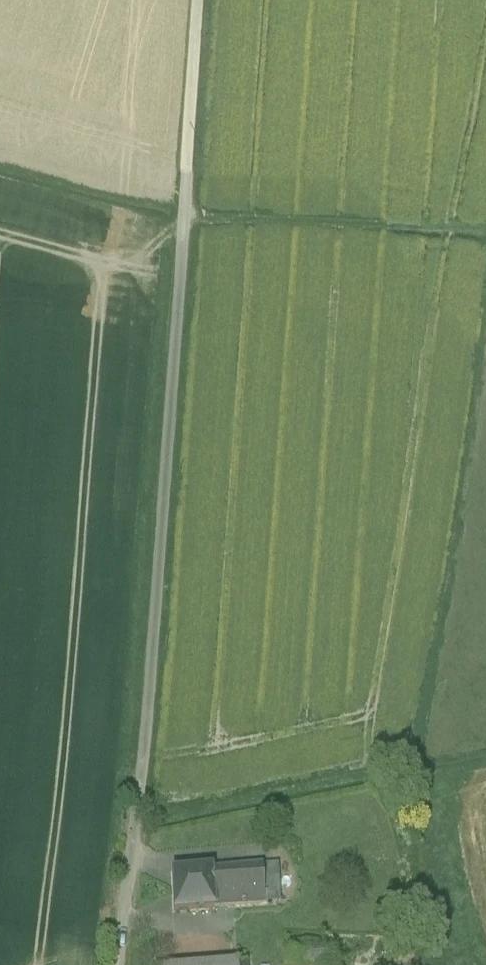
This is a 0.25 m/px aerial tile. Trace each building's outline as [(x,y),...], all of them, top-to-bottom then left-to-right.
[(275,865),(211,871),(214,908),(277,903),(275,865)] [(211,870),(172,873),(173,912),(214,910),(214,908),(211,871),(211,870)] [(302,947),(302,964),(336,964),(336,946),(302,947)]
